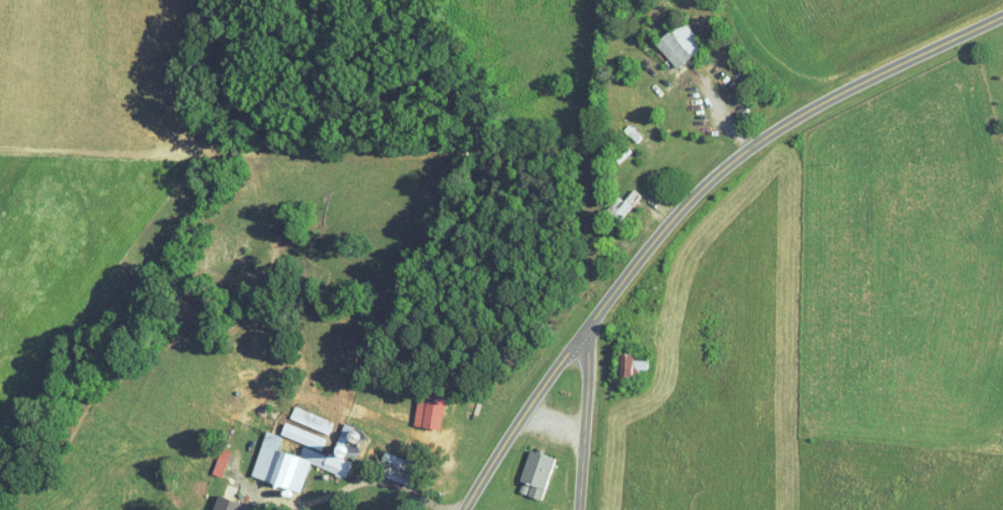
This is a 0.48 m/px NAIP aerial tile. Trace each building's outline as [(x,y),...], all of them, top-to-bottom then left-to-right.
[(692,55),(670,31),(655,44),(678,68),(692,55)] [(620,378),(632,378),(633,354),(620,353),(620,378)] [(288,418),(328,435),(333,422),(294,405),(288,418)] [(320,451),(326,439),(285,421),(280,434),(320,451)] [(250,477),(299,492),(308,465),(346,477),(355,449),(349,447),(356,427),(342,422),(332,456),(301,446),(298,457),(278,450),(283,436),(265,431),(250,477)] [(230,452),(220,449),(211,474),(221,477),(230,452)] [(554,458),(529,450),(519,482),(530,484),(526,496),(541,500),(554,458)] [(420,465),(384,451),(378,467),(386,470),(383,477),(411,488),(420,465)] [(218,495),(213,509),(253,509),(253,508),(218,495)]
